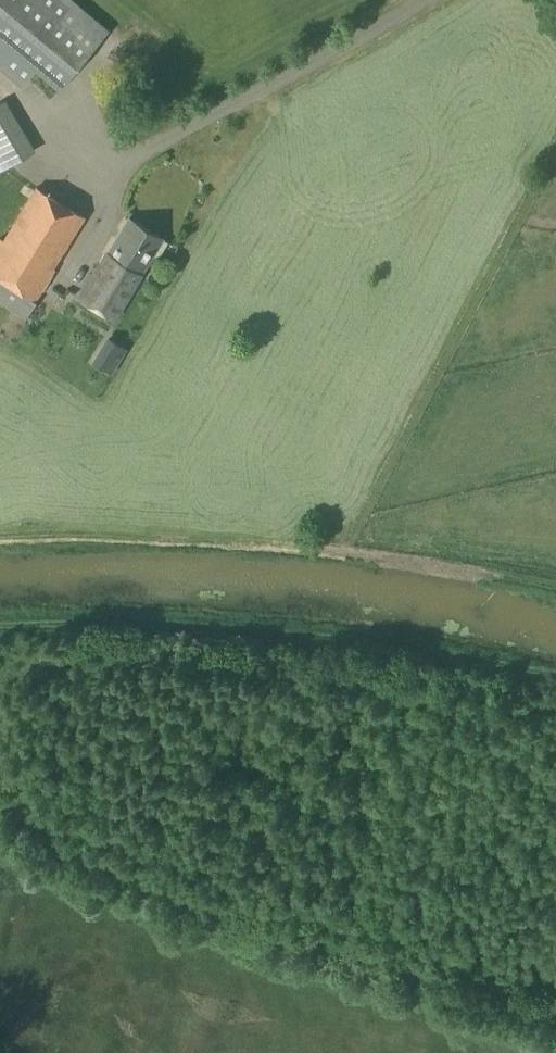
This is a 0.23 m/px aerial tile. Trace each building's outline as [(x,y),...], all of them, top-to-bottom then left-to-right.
[(108,31),(72,0),(0,0),(0,68),(21,86),(35,70),(58,89),(108,31)] [(33,152),(23,135),(0,148),(0,172),(33,152)] [(85,217),(35,187),(2,240),(0,239),(0,302),(24,318),(35,302),(34,301),(53,269),(85,217)] [(163,239),(129,218),(80,297),(114,318),(163,239)]
